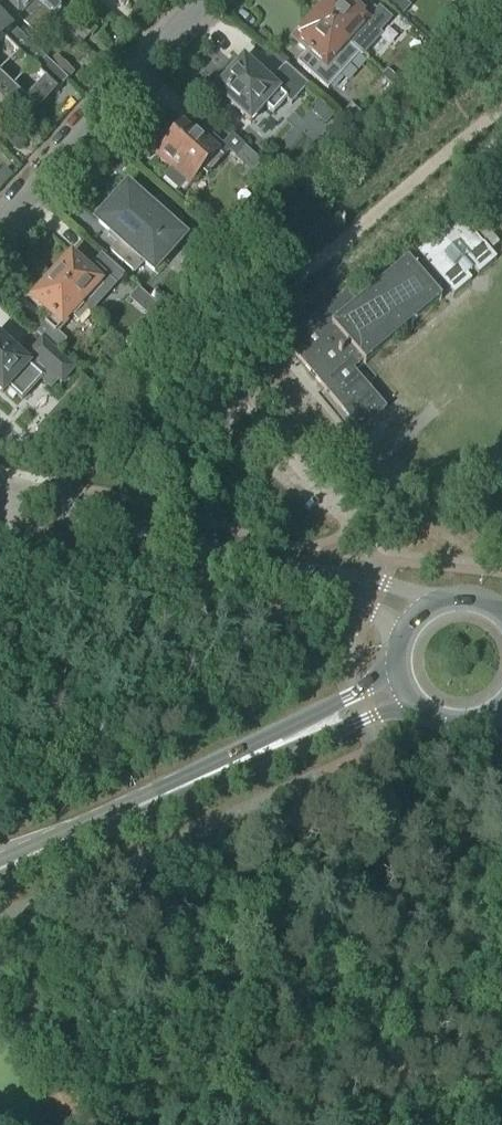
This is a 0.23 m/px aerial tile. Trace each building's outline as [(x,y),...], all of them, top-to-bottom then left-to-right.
[(34,0),(0,0),(0,6),(2,7),(40,40),(57,21),(54,18),(34,0)] [(54,18),(57,21),(82,44),(90,35),(81,27),(52,0),(34,0),(54,18)] [(348,0),(329,0),(316,15),(351,46),(364,57),(382,37),(379,35),(392,21),(380,10),(377,14),(366,4),(360,11),(348,0)] [(400,0),(384,0),(382,2),(400,18),(409,8),(400,0)] [(364,57),(351,46),(316,15),(293,41),(308,54),(298,65),(329,92),(360,57),(362,59),(364,57)] [(14,28),(10,32),(0,22),(0,103),(1,103),(25,129),(68,82),(67,81),(51,65),(14,28)] [(216,93),(252,125),(266,110),(273,116),(286,102),(291,106),(308,87),(285,67),(270,84),(244,62),(242,65),(239,62),(231,72),(233,74),(216,93)] [(393,87),(399,81),(388,71),(382,77),(393,87)] [(361,115),(351,105),(343,113),(353,123),(361,115)] [(233,158),(243,147),(234,138),(224,149),(210,136),(203,144),(184,128),(158,158),(171,170),(163,179),(179,194),(187,184),(190,187),(202,173),(206,178),(220,163),(228,154),(233,158)] [(22,151),(27,145),(27,138),(23,133),(14,132),(8,138),(9,145),(14,150),(22,151)] [(243,147),(233,158),(252,175),(262,163),(243,147)] [(0,190),(13,177),(5,170),(0,175),(0,190)] [(116,246),(110,253),(135,275),(144,264),(154,273),(184,241),(174,232),(183,221),(158,199),(149,210),(128,192),(99,224),(110,234),(107,237),(116,246)] [(483,248),(472,236),(473,235),(460,219),(442,234),(442,235),(435,240),(417,255),(424,262),(415,269),(409,261),(358,304),(347,292),(286,344),(361,432),(387,410),(355,373),(364,365),(365,366),(442,301),(436,293),(443,287),(453,299),(472,283),(469,278),(475,273),(479,277),(496,262),(483,247),(483,248)] [(94,266),(95,268),(89,275),(72,259),(65,266),(63,264),(51,277),(83,306),(89,311),(91,312),(124,276),(102,257),(94,266)] [(78,324),(89,311),(83,306),(51,277),(37,292),(40,294),(32,302),(50,318),(44,324),(43,322),(34,333),(57,353),(67,342),(56,332),(70,317),(78,324)] [(174,305),(158,291),(150,301),(165,314),(174,305)] [(164,314),(156,306),(147,317),(155,324),(164,314)] [(30,364),(28,367),(0,342),(0,391),(4,395),(9,390),(22,402),(41,381),(52,390),(59,382),(62,384),(75,370),(65,361),(48,380),(30,364)] [(48,380),(65,361),(43,342),(30,356),(34,360),(30,364),(48,380)] [(45,426),(35,437),(46,446),(56,435),(45,426)]
